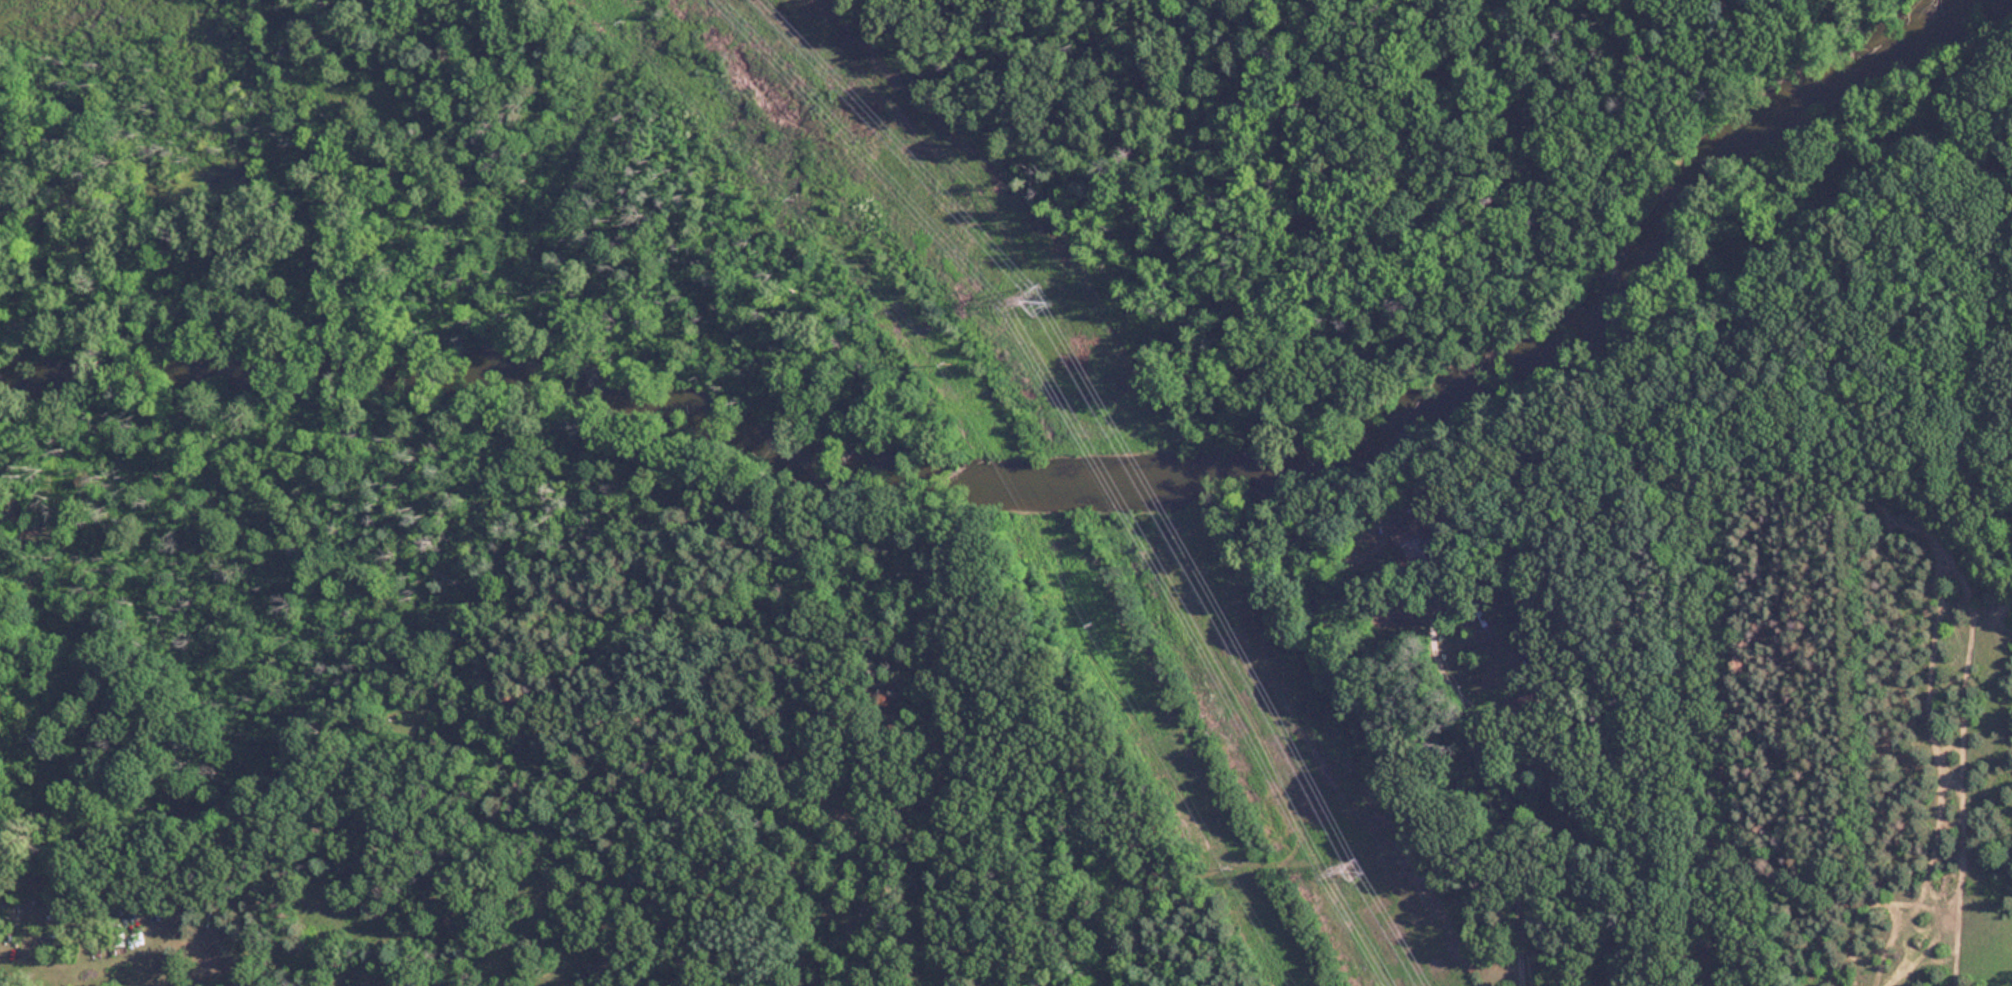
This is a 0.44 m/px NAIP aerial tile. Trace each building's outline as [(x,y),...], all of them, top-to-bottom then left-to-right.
[(1434,509),(1390,530),(1399,549),(1443,528),(1434,509)]
